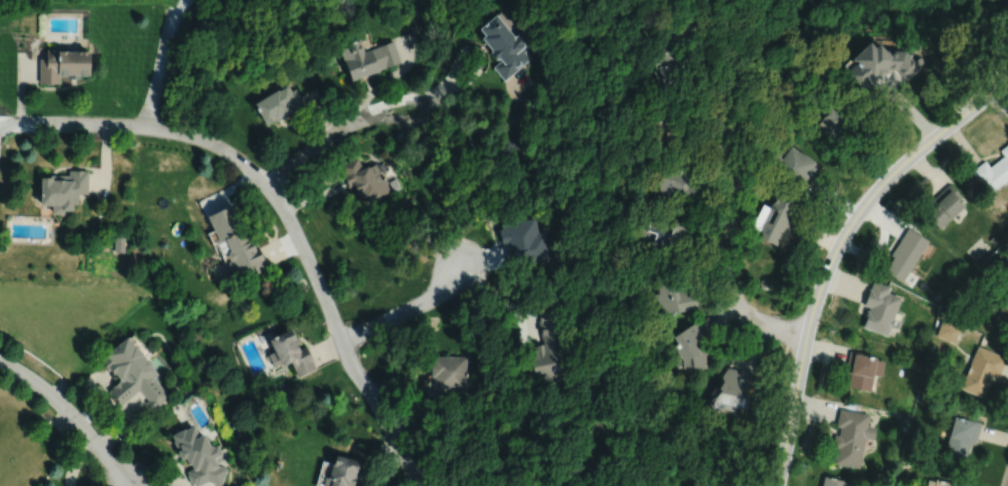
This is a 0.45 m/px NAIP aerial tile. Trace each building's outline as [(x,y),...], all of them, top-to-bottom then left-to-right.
[(527,46),(529,46),(528,51),(527,51),(527,52),(532,58),(506,81),(494,67),(502,60),(500,58),(498,60),(491,51),(493,50),(483,38),(486,35),(481,29),(498,14),(517,37),(523,33),(529,41),(526,44),(527,46)] [(672,24),(653,30),(660,53),(658,53),(658,54),(651,57),(656,71),(658,70),(662,82),(658,83),(662,95),(678,90),(677,87),(689,83),(688,78),(689,78),(683,58),(678,59),(677,58),(685,55),(682,46),(680,47),(672,24)] [(360,40),(339,47),(351,81),(379,71),(378,69),(401,61),(393,40),(378,46),(378,47),(364,52),(360,40)] [(886,49),(880,44),(876,48),(870,42),(852,59),(855,63),(843,74),(860,91),(865,86),(868,89),(876,81),(875,80),(877,77),(880,79),(888,71),(887,70),(888,68),(889,69),(897,69),(906,79),(921,66),(905,50),(886,49)] [(40,58),(39,83),(60,83),(60,74),(62,74),(62,76),(68,76),(68,78),(80,78),(80,75),(81,75),(81,76),(88,76),(88,75),(91,75),(91,52),(90,52),(90,51),(82,51),(82,50),(68,49),(68,51),(61,51),(61,49),(47,49),(47,58),(40,58)] [(916,59),(920,64),(924,60),(919,56),(916,59)] [(253,105),(265,124),(273,119),(274,121),(275,120),(276,122),(282,118),(282,119),(290,114),(294,120),(309,111),(295,88),(292,90),(288,84),(284,86),(285,87),(278,91),(278,90),(253,105)] [(840,98),(834,105),(834,104),(829,110),(830,110),(825,116),(824,115),(814,128),(838,147),(850,133),(844,128),(848,123),(846,121),(855,110),(840,98)] [(785,143),(780,150),(778,149),(773,157),(775,158),(769,167),(800,188),(800,187),(806,191),(815,177),(811,174),(814,169),(811,167),(814,163),(790,148),(791,147),(785,143)] [(989,194),(1007,179),(1007,144),(1000,150),(1004,155),(990,166),(985,160),(971,171),(989,194)] [(357,158),(339,166),(342,173),(341,174),(348,188),(350,187),(350,188),(353,187),(357,195),(356,195),(360,204),(365,202),(367,205),(374,201),(375,202),(382,199),(381,197),(391,192),(382,173),(380,174),(375,164),(368,167),(364,168),(362,164),(361,165),(357,158)] [(88,171),(69,170),(69,175),(51,175),(51,177),(42,177),(41,207),(53,207),(53,214),(65,214),(65,211),(74,211),(74,204),(79,204),(79,194),(88,194),(88,171)] [(686,171),(669,171),(669,177),(657,178),(658,193),(664,193),(664,197),(657,197),(657,202),(669,202),(669,203),(681,203),(681,200),(684,200),(684,204),(711,204),(710,181),(693,181),(693,174),(686,174),(686,171)] [(950,183),(931,200),(935,205),(925,213),(939,229),(950,219),(951,220),(965,206),(959,199),(962,196),(950,183)] [(785,219),(796,205),(779,194),(767,210),(761,207),(754,221),(752,221),(751,231),(759,232),(758,241),(774,247),(784,228),(787,230),(791,222),(785,219)] [(231,205),(206,217),(218,243),(226,239),(230,247),(234,255),(230,257),(228,262),(230,267),(235,269),(248,263),(249,264),(255,262),(258,269),(265,266),(256,246),(254,247),(245,229),(241,231),(234,214),(235,214),(231,205)] [(502,220),(504,230),(500,231),(503,246),(506,246),(510,268),(553,259),(547,231),(540,232),(538,219),(514,224),(513,217),(502,220)] [(648,223),(645,234),(654,236),(652,245),(648,246),(646,248),(647,250),(648,252),(656,254),(657,249),(661,250),(661,251),(672,254),(672,253),(683,256),(686,245),(701,249),(707,227),(692,224),(693,222),(687,222),(687,225),(665,225),(665,223),(648,223)] [(908,228),(890,255),(893,257),(884,271),(902,283),(929,241),(908,228)] [(989,239),(995,245),(999,240),(993,234),(989,239)] [(114,235),(114,250),(124,250),(124,235),(114,235)] [(666,311),(697,305),(694,289),(682,291),(679,275),(661,278),(662,288),(656,289),(658,301),(664,300),(666,311)] [(759,283),(761,279),(765,277),(769,279),(771,284),(769,288),(764,289),(760,287),(759,283)] [(873,281),(870,289),(868,288),(863,302),(869,304),(868,308),(866,307),(864,315),(865,316),(862,324),(887,333),(890,324),(891,324),(894,315),(893,315),(899,297),(888,293),(890,287),(873,281)] [(936,291),(932,298),(937,301),(941,294),(936,291)] [(1003,327),(1005,324),(1007,326),(1007,292),(1002,301),(1004,302),(993,320),(1003,327)] [(944,303),(942,309),(947,311),(950,305),(944,303)] [(538,383),(546,382),(546,381),(555,379),(558,382),(562,382),(564,382),(567,379),(572,378),(559,307),(539,310),(543,337),(545,337),(546,341),(538,342),(538,344),(531,345),(538,383)] [(700,317),(677,331),(682,338),(677,341),(679,365),(706,365),(704,354),(707,353),(706,348),(700,338),(710,333),(700,317)] [(942,318),(936,333),(954,340),(960,325),(942,318)] [(289,326),(270,335),(273,341),(271,343),(278,358),(280,357),(282,362),(290,359),(297,375),(315,366),(312,359),(313,359),(306,343),(299,347),(297,342),(300,340),(297,335),(296,335),(291,325),(289,326)] [(159,372),(156,365),(153,362),(153,359),(150,356),(148,355),(144,351),(145,350),(137,340),(136,341),(128,332),(107,350),(109,353),(101,359),(109,368),(110,366),(114,371),(115,369),(121,377),(113,384),(114,385),(108,389),(120,404),(140,388),(148,398),(146,400),(153,408),(169,394),(154,376),(159,372)] [(977,343),(960,386),(983,395),(992,373),(998,376),(1007,355),(977,343)] [(849,348),(845,372),(850,373),(848,385),(870,389),(873,372),(881,374),(884,358),(876,356),(876,354),(867,353),(867,352),(849,348)] [(431,353),(431,357),(430,363),(432,363),(432,375),(434,375),(434,386),(426,386),(425,405),(444,406),(444,389),(468,389),(468,354),(431,353)] [(912,359),(910,367),(920,369),(922,361),(912,359)] [(727,365),(721,373),(722,377),(717,384),(719,386),(718,388),(743,394),(745,385),(749,386),(752,370),(727,365)] [(839,406),(836,425),(840,425),(838,433),(834,432),(832,445),(837,446),(834,462),(859,466),(865,435),(874,437),(876,424),(867,423),(869,412),(839,406)] [(955,414),(945,449),(967,455),(970,441),(975,442),(981,421),(955,414)] [(212,442),(206,430),(200,433),(195,423),(186,427),(186,426),(173,432),(176,438),(174,439),(177,446),(179,446),(180,448),(179,448),(183,457),(187,455),(190,462),(192,461),(194,466),(187,469),(189,472),(188,473),(193,483),(194,483),(195,485),(208,480),(222,484),(228,466),(220,464),(218,461),(224,458),(221,452),(223,452),(219,442),(216,443),(212,442)] [(333,460),(332,460),(328,475),(325,474),(322,483),(325,484),(325,485),(356,485),(357,484),(353,483),(355,477),(356,478),(359,469),(357,469),(359,459),(335,452),(333,460)] [(821,485),(846,485),(848,479),(824,474),(821,485)] [(926,485),(966,485),(936,477),(935,480),(928,478),(926,485)]
